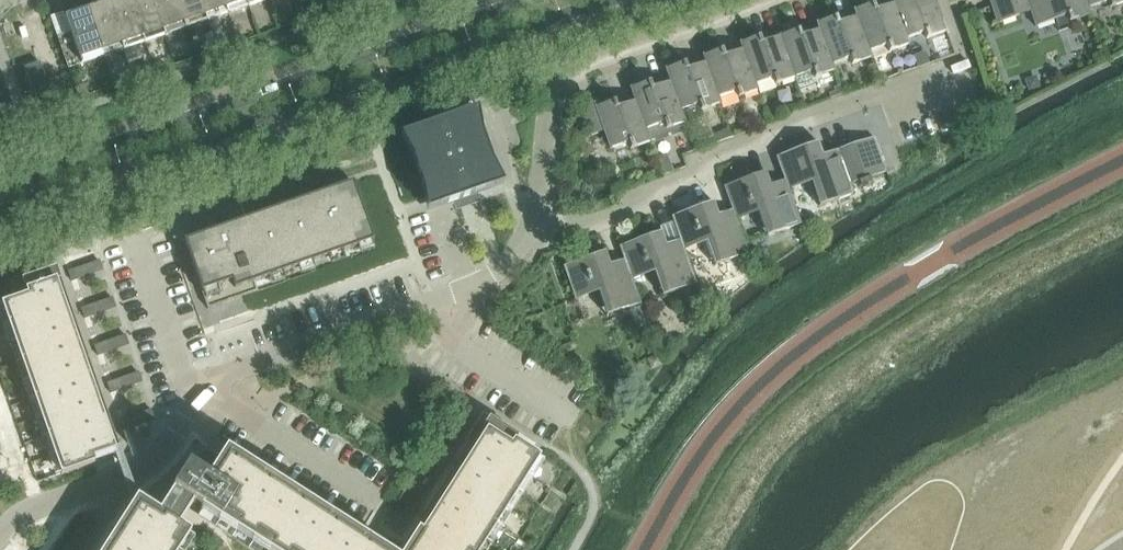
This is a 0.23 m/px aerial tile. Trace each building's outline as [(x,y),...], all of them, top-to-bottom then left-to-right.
[(145,42),(130,0),(112,0),(108,2),(124,49),(145,42)] [(166,35),(154,0),(130,0),(145,42),(166,35)] [(166,35),(187,28),(177,0),(154,0),(166,35)] [(208,20),(201,0),(177,0),(187,28),(208,20)] [(228,13),(224,0),(201,0),(208,20),(228,13)] [(228,13),(249,6),(247,0),(224,0),(228,13)] [(894,3),(907,38),(925,32),(927,38),(947,31),(936,0),(893,0),(894,3)] [(1059,31),(1071,27),(1069,22),(1091,14),(1089,8),(1088,8),(1086,0),(990,0),(998,23),(1031,12),(1036,26),(1055,19),(1059,31)] [(108,2),(87,9),(104,57),(124,49),(108,2)] [(870,51),(888,45),(890,51),(910,44),(907,38),(894,3),(876,9),(874,3),(854,10),(857,16),(870,51)] [(104,57),(87,9),(65,16),(71,33),(59,38),(69,69),(104,57)] [(872,57),(870,51),(857,16),(839,23),(837,16),(817,23),(819,30),(820,29),(832,64),(833,64),(850,58),(852,64),(872,57)] [(835,70),(833,64),(832,64),(820,29),(819,30),(802,36),(800,29),(780,36),(795,77),(813,71),(815,77),(835,70)] [(756,84),(774,78),(776,84),(795,77),(780,36),(763,42),(760,36),(740,43),(743,49),(756,84)] [(718,97),(719,97),(736,91),(739,97),(758,90),(756,84),(743,49),(725,55),(723,49),(703,56),(705,62),(706,62),(718,97)] [(926,51),(914,56),(918,66),(930,62),(926,51)] [(144,59),(131,64),(135,75),(148,71),(144,59)] [(40,62),(25,67),(33,91),(49,86),(40,62)] [(682,110),(686,122),(703,116),(701,110),(721,103),(719,97),(718,97),(706,62),(705,62),(688,69),(686,62),(666,69),(670,82),(671,81),(681,110),(682,110)] [(1037,76),(1026,80),(1030,90),(1041,86),(1037,76)] [(646,130),(647,129),(651,142),(654,141),(667,136),(669,135),(683,131),(688,129),(686,122),(682,110),(681,110),(671,81),(670,82),(653,88),(651,82),(631,88),(635,101),(636,101),(646,130)] [(85,84),(76,87),(80,97),(89,94),(85,84)] [(836,91),(830,93),(831,98),(843,94),(840,85),(834,88),(836,91)] [(651,142),(647,129),(646,130),(636,101),(635,101),(618,107),(616,101),(597,107),(595,102),(577,108),(587,137),(604,132),(610,149),(629,142),(631,149),(651,142)] [(442,207),(494,188),(491,181),(485,166),(493,163),(488,148),(482,133),(475,136),(467,113),(412,132),(420,155),(413,157),(424,187),(431,185),(436,200),(439,208),(442,207)] [(730,128),(717,132),(720,141),(733,136),(730,128)] [(819,142),(777,157),(785,180),(786,180),(789,190),(790,190),(812,182),(820,206),(854,194),(851,184),(887,172),(875,137),(837,150),(840,158),(826,163),(819,142)] [(674,170),(668,153),(658,157),(664,174),(674,170)] [(786,180),(785,180),(771,185),(767,172),(724,187),(733,210),(737,220),(738,220),(759,212),(768,236),(802,224),(790,190),(789,190),(786,180)] [(295,210),(265,221),(237,230),(235,224),(234,223),(216,229),(184,240),(189,254),(202,292),(208,309),(247,295),(258,291),(258,290),(255,282),(269,277),(283,272),(299,267),(313,262),(329,256),(343,252),(343,251),(359,246),(373,241),(374,240),(360,198),(354,181),(338,187),(338,188),(340,194),(325,200),(295,210)] [(733,210),(719,215),(714,201),(672,216),(680,240),(681,240),(685,250),(707,242),(716,266),(750,254),(738,220),(737,220),(733,210)] [(681,240),(680,240),(667,245),(662,231),(620,246),(625,260),(632,280),(633,280),(655,272),(663,296),(697,284),(685,250),(681,240)] [(625,260),(611,265),(606,251),(564,266),(576,300),(599,292),(607,315),(642,303),(633,280),(632,280),(625,260)] [(84,266),(88,276),(103,270),(100,260),(84,266)] [(88,276),(84,266),(69,271),(72,281),(88,276)] [(115,450),(82,356),(55,281),(59,280),(56,274),(53,275),(52,275),(25,285),(28,295),(2,304),(62,474),(96,463),(94,458),(115,450)] [(97,303),(101,313),(116,307),(113,297),(97,303)] [(101,313),(97,303),(82,308),(85,318),(101,313)] [(640,306),(630,309),(637,328),(646,325),(640,306)] [(110,340),(114,350),(129,345),(126,335),(110,340)] [(114,350),(110,340),(95,346),(98,355),(114,350)] [(658,356),(649,360),(653,369),(662,365),(658,356)] [(123,377),(127,387),(142,382),(139,372),(123,377)] [(127,387),(123,377),(108,383),(111,393),(127,387)] [(451,419),(460,425),(469,411),(460,405),(451,419)] [(152,409),(136,415),(140,425),(155,419),(152,409)] [(140,425),(136,415),(121,420),(124,430),(140,425)] [(460,425),(451,419),(442,433),(446,435),(451,439),(460,425)] [(540,457),(515,441),(514,441),(510,438),(510,437),(492,426),(489,424),(485,429),(488,431),(412,549),(481,549),(540,457)] [(430,452),(439,458),(447,444),(443,441),(438,438),(430,452)] [(211,449),(197,472),(188,467),(173,490),(202,509),(202,511),(203,511),(263,549),(370,549),(211,449)] [(439,458),(430,452),(421,466),(425,469),(430,472),(439,458)] [(408,486),(417,491),(426,477),(421,474),(417,472),(408,486)] [(417,491),(408,486),(399,500),(408,505),(417,491)] [(112,549),(180,549),(191,533),(161,513),(158,518),(139,506),(112,549)] [(77,528),(86,533),(95,519),(86,514),(77,528)] [(86,533),(77,528),(68,542),(77,547),(86,533)] [(68,542),(63,549),(75,549),(77,547),(68,542)]
